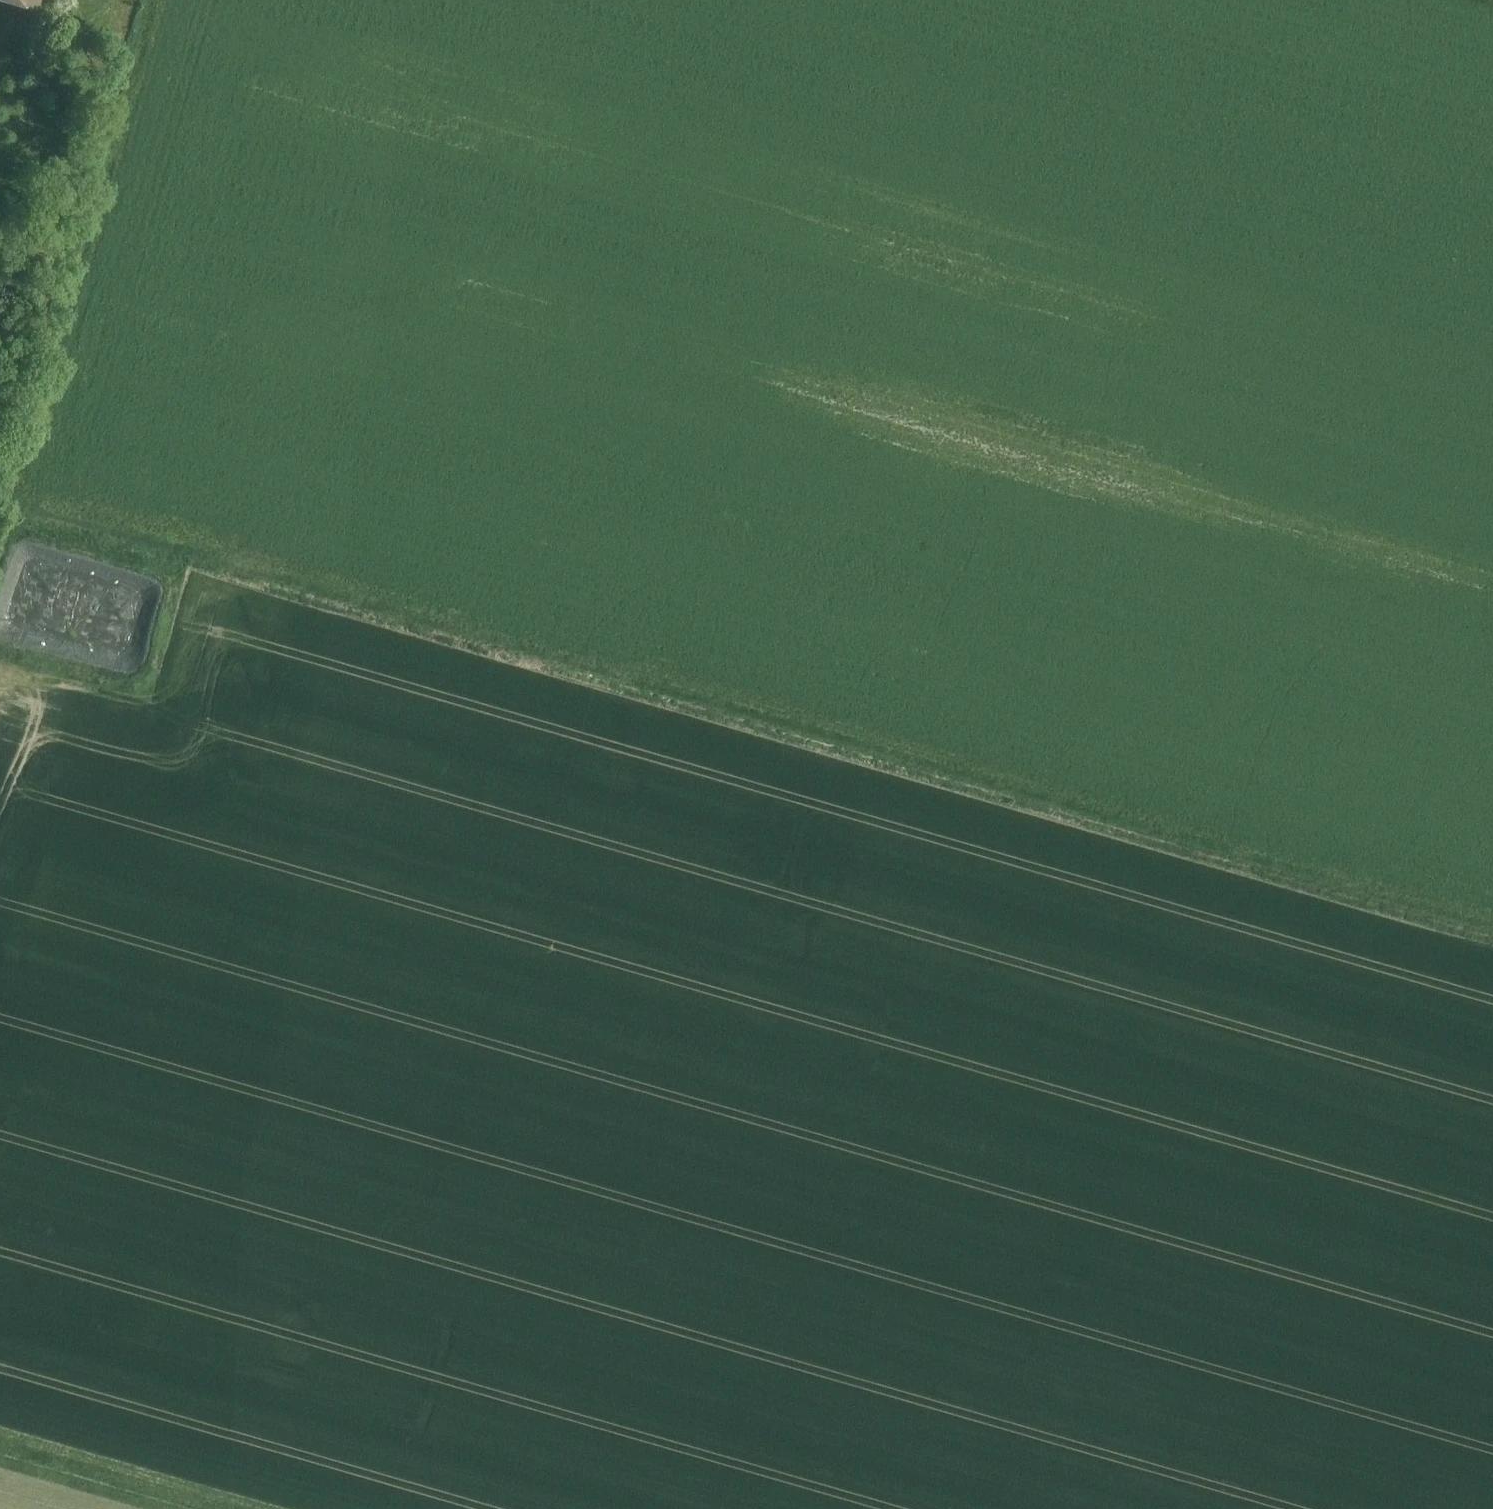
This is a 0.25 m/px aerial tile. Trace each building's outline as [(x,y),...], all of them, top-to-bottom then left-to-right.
[(39,9),(42,0),(2,0),(39,9)]
